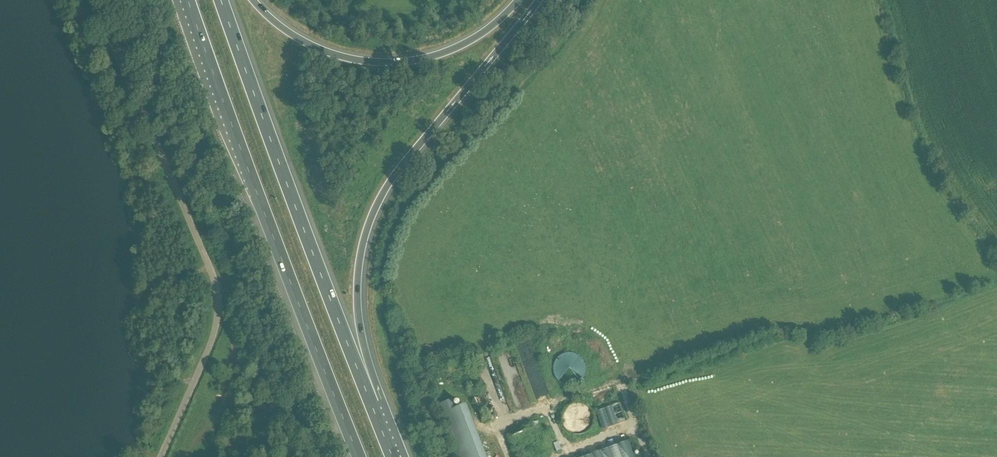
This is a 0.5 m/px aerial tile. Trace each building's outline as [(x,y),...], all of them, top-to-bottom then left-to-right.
[(559,375),(559,383),(576,383),(576,375),(559,375)] [(267,398),(255,404),(262,419),(275,414),(267,398)] [(464,404),(452,408),(449,399),(438,402),(456,456),(481,456),(464,404)] [(595,409),(600,427),(621,421),(616,403),(595,409)] [(521,421),(515,423),(517,430),(524,428),(521,421)]
